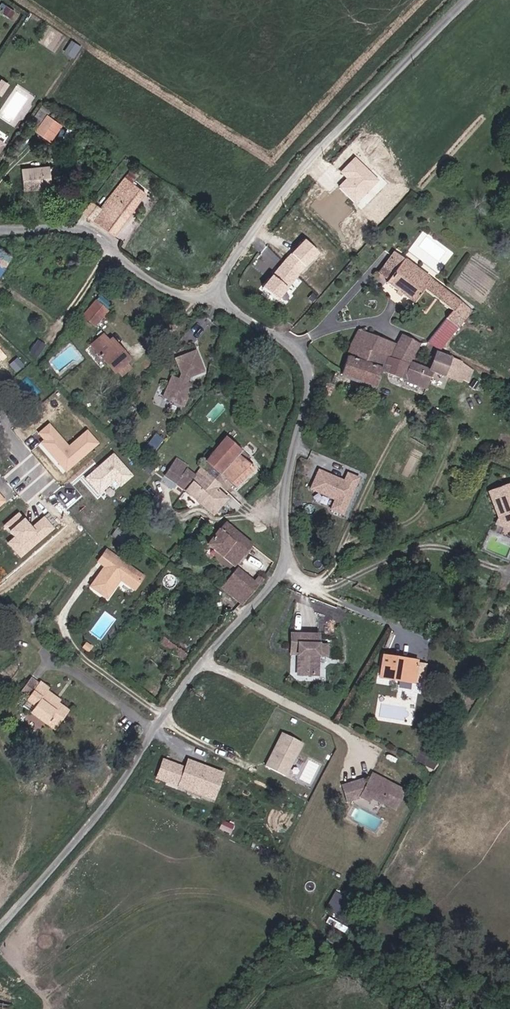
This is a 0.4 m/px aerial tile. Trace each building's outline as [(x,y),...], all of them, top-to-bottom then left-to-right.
[(1,79),(0,81),(0,96),(1,96),(9,84),(1,79)] [(41,111),(33,130),(49,138),(58,120),(41,111)] [(380,180),(355,156),(340,172),(346,178),(338,186),(358,204),(380,180)] [(50,165),(23,169),(26,190),(53,185),(50,165)] [(121,234),(151,193),(127,176),(105,209),(98,219),(121,234)] [(98,219),(105,209),(93,201),(86,211),(98,219)] [(321,253),(306,239),(264,284),(279,298),(321,253)] [(88,256),(93,244),(83,241),(79,253),(88,256)] [(13,259),(0,251),(0,278),(13,259)] [(408,261),(400,254),(383,273),(391,280),(408,261)] [(475,313),(408,261),(391,280),(389,282),(415,303),(428,289),(455,313),(448,321),(460,331),(475,313)] [(81,317),(91,326),(108,308),(97,299),(81,317)] [(356,343),(376,351),(381,339),(363,332),(356,343)] [(88,347),(113,376),(116,373),(126,365),(129,362),(121,352),(118,355),(107,344),(101,336),(88,347)] [(406,337),(400,346),(381,339),(376,351),(392,358),(410,365),(412,362),(422,347),(406,337)] [(118,355),(121,352),(111,340),(107,344),(118,355)] [(39,341),(31,353),(40,358),(47,346),(39,341)] [(342,374),(378,387),(385,372),(392,358),(376,351),(356,343),(342,374)] [(204,369),(196,349),(175,358),(182,373),(179,379),(172,376),(164,396),(184,404),(193,384),(187,382),(189,376),(204,369)] [(436,375),(447,379),(455,362),(440,356),(433,370),(432,373),(436,375)] [(410,365),(392,358),(385,372),(429,390),(436,375),(432,373),(433,370),(412,362),(410,365)] [(477,374),(455,362),(447,379),(464,386),(471,386),(477,374)] [(126,365),(116,373),(121,377),(130,370),(126,365)] [(320,393),(330,398),(336,386),(342,374),(337,371),(331,383),(325,386),(320,393)] [(70,449),(51,426),(41,435),(46,441),(43,444),(68,473),(93,450),(99,446),(88,433),(83,438),(70,449)] [(156,450),(163,438),(154,433),(147,445),(156,450)] [(245,452),(227,437),(203,466),(222,484),(229,491),(234,485),(237,488),(257,469),(241,456),(245,452)] [(133,476),(115,455),(87,479),(100,494),(116,480),(122,486),(133,476)] [(181,495),(185,488),(193,478),(195,473),(188,469),(190,466),(178,458),(167,475),(179,483),(174,489),(181,495)] [(203,466),(196,474),(193,479),(205,490),(198,499),(205,506),(214,513),(227,498),(218,488),(222,484),(203,466)] [(344,480),(317,468),(308,490),(332,500),(328,510),(343,516),(360,476),(348,471),(344,480)] [(193,479),(193,478),(185,488),(198,499),(205,490),(193,479)] [(495,527),(491,534),(509,544),(509,491),(486,499),(495,527)] [(33,529),(20,515),(6,527),(16,538),(22,545),(16,550),(22,558),(42,540),(33,529)] [(55,529),(45,518),(38,524),(48,535),(55,529)] [(209,544),(237,565),(253,545),(226,522),(219,530),(209,544)] [(48,535),(38,524),(33,529),(42,540),(48,535)] [(125,543),(130,535),(120,528),(114,536),(125,543)] [(22,545),(16,538),(10,544),(16,550),(22,545)] [(147,577),(109,550),(101,562),(107,567),(93,587),(110,599),(124,579),(137,590),(147,577)] [(255,581),(239,567),(230,577),(251,594),(264,578),(260,575),(255,581)] [(243,603),(251,594),(230,577),(223,586),(243,603)] [(165,634),(160,640),(182,660),(187,654),(165,634)] [(325,656),(325,644),(317,644),(318,634),(291,634),(290,650),(297,650),(297,655),(297,670),(307,671),(306,675),(317,675),(317,656),(325,656)] [(382,657),(380,674),(399,677),(399,683),(412,685),(423,686),(426,667),(417,665),(417,663),(382,657)] [(380,674),(379,679),(399,683),(399,677),(380,674)] [(35,687),(43,693),(47,688),(50,684),(42,678),(35,687)] [(43,693),(35,687),(27,698),(34,703),(30,709),(49,722),(67,708),(57,700),(59,697),(47,688),(43,693)] [(49,722),(58,728),(71,711),(67,708),(49,722)] [(287,777),(305,743),(284,732),(266,766),(287,777)] [(165,759),(157,779),(215,801),(226,772),(189,758),(186,767),(165,759)] [(371,778),(368,783),(358,784),(358,782),(350,783),(398,807),(405,793),(372,775),(371,778)] [(342,785),(348,801),(361,797),(395,812),(398,807),(350,783),(342,785)]
